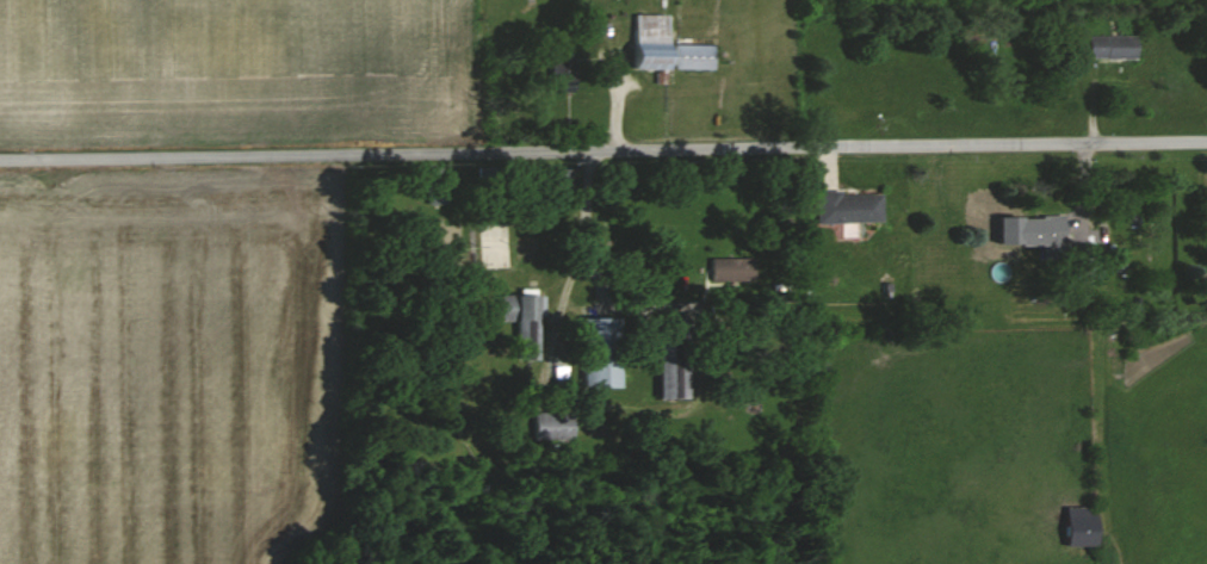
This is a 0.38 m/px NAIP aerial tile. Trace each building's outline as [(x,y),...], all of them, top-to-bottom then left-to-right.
[(630,69),(664,69),(664,14),(630,14),(630,69)] [(1132,35),(1085,35),(1085,58),(1132,58),(1132,35)] [(671,69),(710,69),(710,44),(671,44),(671,69)] [(569,91),(569,57),(547,57),(547,91),(569,91)] [(553,187),(568,187),(568,170),(553,169),(553,187)] [(814,193),(814,222),(879,221),(879,192),(814,193)] [(1013,216),(1013,245),(1041,245),(1041,258),(1061,258),(1061,216),(1013,216)] [(513,359),(537,359),(536,296),(497,296),(497,321),(513,321),(513,359)] [(654,399),(682,399),(682,316),(654,316),(654,399)] [(579,317),(579,386),(617,386),(617,317),(579,317)] [(531,439),(570,439),(570,411),(531,411),(531,439)] [(1092,507),(1061,507),(1061,545),(1092,545),(1092,507)]
